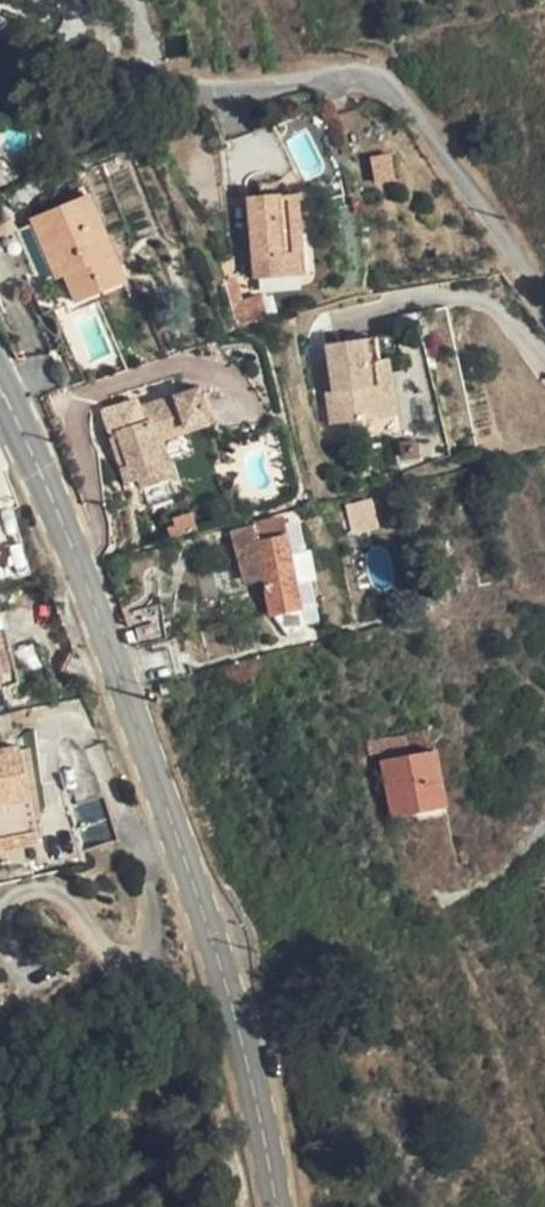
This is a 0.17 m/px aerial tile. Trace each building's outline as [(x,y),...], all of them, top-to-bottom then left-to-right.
[(294,221),(303,220),(302,193),(253,195),(257,274),(306,273),(304,232),(294,232),(294,221)] [(100,279),(123,269),(91,197),(33,222),(46,251),(55,246),(69,275),(81,303),(105,291),(100,279)] [(18,235),(3,214),(0,216),(0,246),(18,235)] [(304,232),(303,220),(294,221),(294,232),(304,232)] [(60,280),(69,275),(55,246),(46,251),(60,280)] [(128,280),(123,269),(100,279),(105,291),(128,280)] [(267,312),(265,297),(237,299),(238,315),(267,312)] [(385,390),(389,389),(386,365),(337,373),(340,395),(344,421),(338,422),(344,455),(394,446),(385,390)] [(398,387),(389,389),(385,390),(394,446),(407,444),(398,387)] [(121,411),(101,418),(109,439),(114,451),(123,448),(131,469),(122,472),(128,489),(143,484),(147,493),(170,485),(176,483),(167,462),(161,465),(152,440),(184,428),(186,435),(209,426),(195,390),(138,412),(124,417),(121,411)] [(335,423),(338,422),(344,421),(340,395),(330,397),(335,423)] [(137,405),(121,411),(124,417),(138,412),(137,405)] [(161,465),(167,462),(160,445),(186,435),(184,428),(152,440),(161,465)] [(123,448),(114,451),(122,472),(131,469),(123,448)] [(143,484),(128,489),(132,499),(147,493),(143,484)] [(170,485),(147,493),(153,510),(177,502),(170,485)] [(370,503),(349,507),(356,547),(371,545),(367,529),(374,528),(370,503)] [(282,522),(252,529),(257,553),(238,558),(243,581),(263,578),(272,617),(301,612),(282,522)] [(252,529),(232,534),(238,558),(257,553),(252,529)] [(136,609),(142,638),(169,632),(163,604),(136,609)] [(0,619),(0,668),(3,681),(19,676),(6,618),(0,619)] [(382,761),(432,751),(427,729),(404,733),(405,736),(369,744),(372,756),(380,755),(382,761)] [(24,849),(20,837),(37,832),(19,751),(0,756),(0,855),(24,849)] [(432,751),(382,761),(394,816),(447,803),(437,755),(433,756),(432,751)] [(71,762),(85,807),(105,801),(99,779),(95,780),(88,757),(71,762)] [(107,801),(105,801),(85,807),(71,811),(85,854),(120,843),(107,801)] [(40,846),(37,832),(20,837),(24,849),(40,846)]
